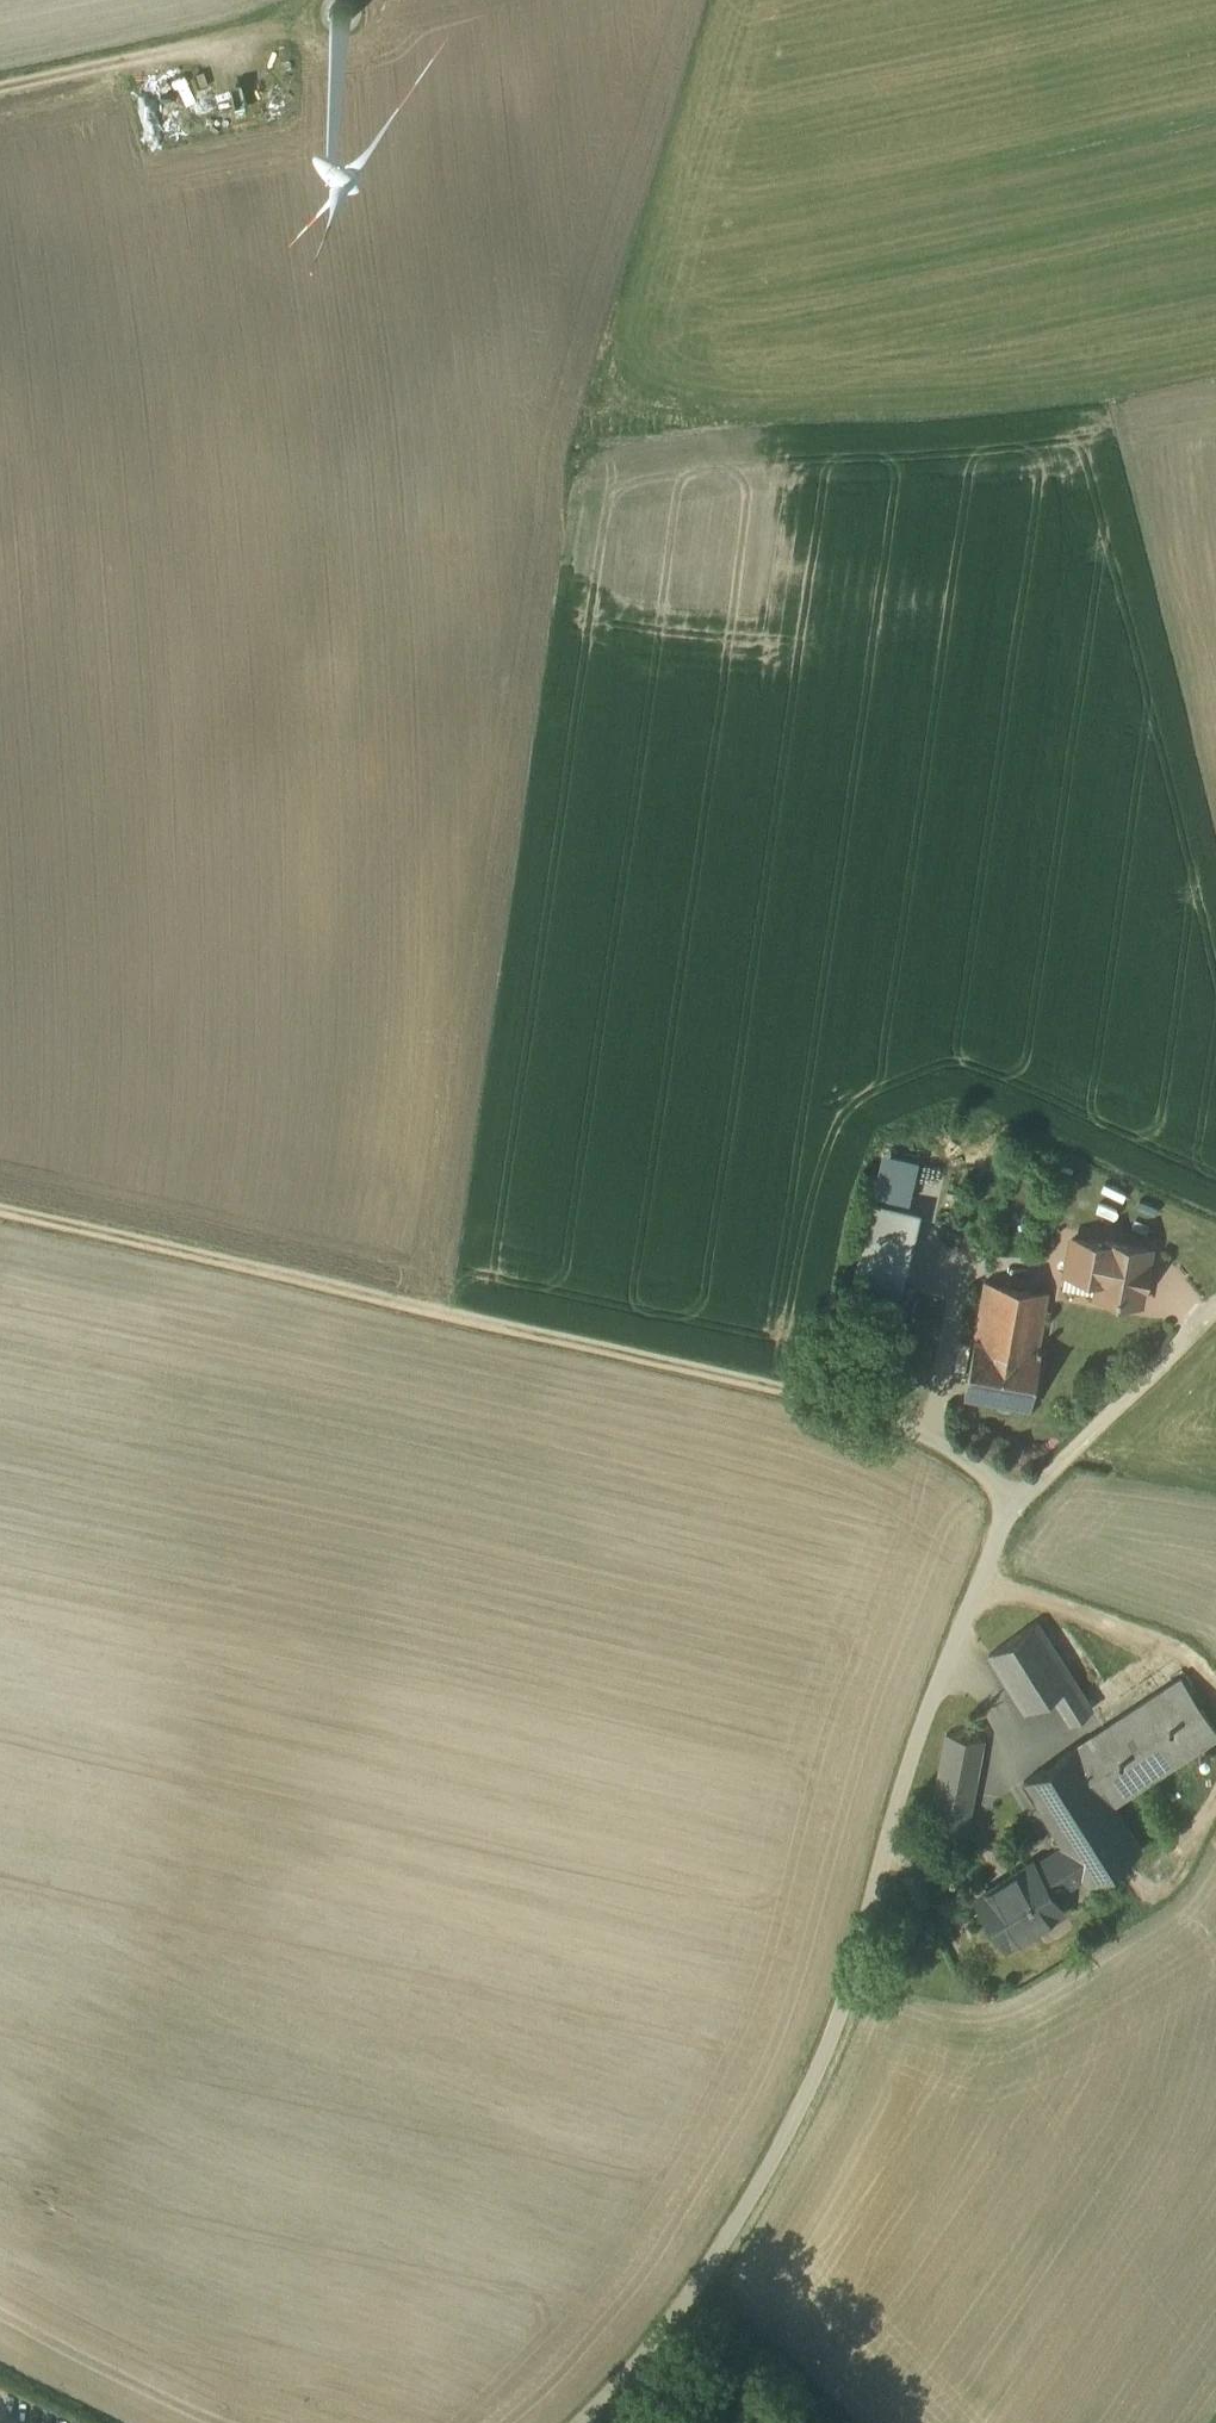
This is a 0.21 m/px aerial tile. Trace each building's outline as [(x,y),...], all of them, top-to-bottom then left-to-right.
[(921,1211),(870,1199),(853,1279),(904,1290),(921,1211)] [(1102,1240),(1069,1234),(1061,1275),(1093,1281),(1090,1297),(1144,1306),(1154,1247),(1103,1237),(1102,1240)] [(1051,1291),(984,1280),(964,1398),(1031,1409),(1051,1291)] [(1050,1620),(991,1658),(1035,1725),(1071,1702),(1088,1728),(1111,1713),(1050,1620)] [(1018,1779),(1060,1848),(1084,1888),(1092,1906),(1152,1872),(1118,1814),(1215,1756),(1215,1724),(1190,1679),(1018,1779)] [(990,1746),(950,1738),(932,1833),(972,1840),(990,1746)] [(1060,1848),(976,1899),(1010,1954),(1071,1917),(1062,1901),(1084,1888),(1060,1848)]
